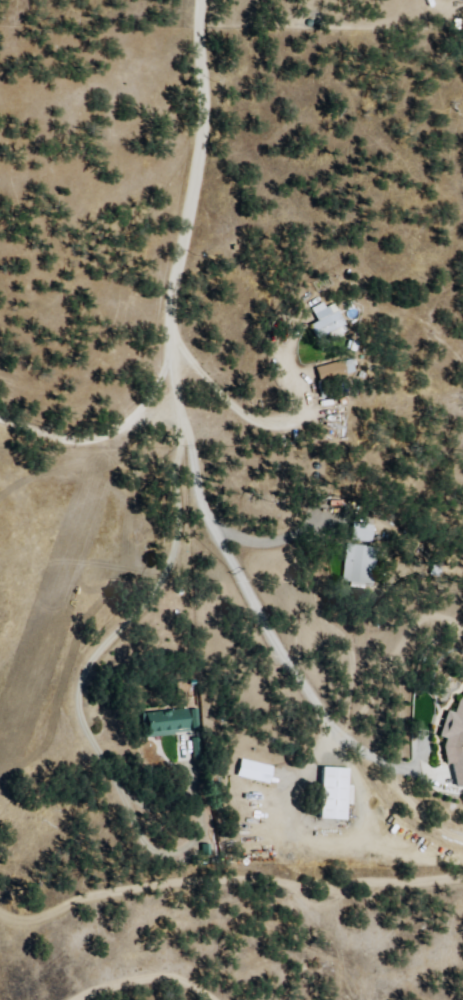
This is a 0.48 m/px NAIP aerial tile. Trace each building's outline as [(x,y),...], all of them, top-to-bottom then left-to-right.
[(336,312),(329,315),(325,307),(310,315),(314,322),(306,327),(314,342),(343,327),(336,312)] [(317,386),(352,374),(347,359),(312,370),(317,386)] [(348,542),(367,542),(367,526),(348,526),(348,542)] [(342,544),(335,584),(365,589),(372,549),(342,544)] [(457,700),(453,714),(444,711),(438,737),(443,742),(441,747),(444,765),(450,766),(453,788),(462,786),(462,695),(457,700)] [(139,714),(141,739),(172,737),(172,739),(187,737),(185,710),(139,714)] [(265,785),(268,767),(235,760),(232,778),(265,785)] [(341,821),(341,768),(316,768),(316,821),(341,821)]
